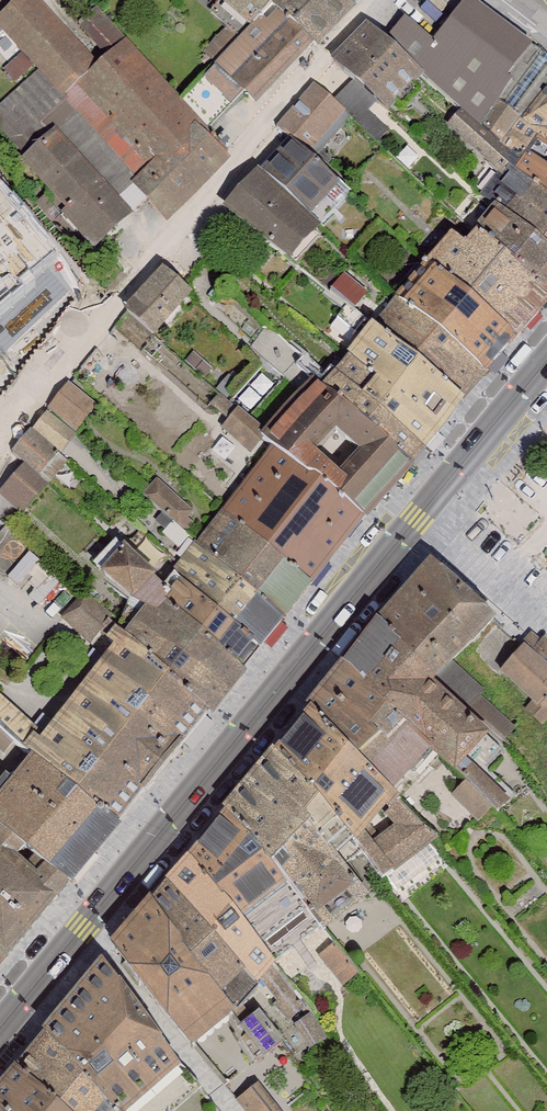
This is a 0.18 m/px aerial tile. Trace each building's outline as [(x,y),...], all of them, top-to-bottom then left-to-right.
[(0,15),(0,22),(40,67),(21,85),(133,209),(148,196),(167,216),(233,156),(207,128),(182,99),(99,7),(82,22),(109,52),(98,62),(41,0),(16,0),(0,15)] [(207,128),(244,90),(257,102),(314,40),(271,0),(270,0),(250,22),(182,99),(207,128)] [(250,22),(270,0),(226,0),(250,22)] [(314,40),(318,44),(354,4),(350,0),(271,0),(314,40)] [(389,55),(468,125),(494,149),(514,127),(546,85),(546,62),(476,12),(439,55),(411,32),(389,55)] [(389,55),(376,43),(343,77),(396,126),(428,90),(389,55)] [(18,79),(34,64),(21,51),(6,67),(18,79)] [(133,209),(21,85),(0,103),(0,139),(95,244),(133,209)] [(514,127),(546,155),(546,85),(514,127)] [(313,167),(350,123),(321,98),(287,141),(294,148),(313,167)] [(468,125),(454,140),(499,179),(512,166),(494,149),(468,125)] [(546,195),(546,155),(514,127),(494,149),(512,166),(532,182),(546,195)] [(313,167),(294,148),(265,182),(321,234),(349,201),(313,167)] [(64,256),(0,182),(0,312),(64,256)] [(546,258),(546,195),(532,182),(501,220),(546,258)] [(324,242),(263,187),(232,223),(297,276),(324,242)] [(507,345),(546,299),(546,258),(501,220),(490,209),(459,248),(445,238),(416,269),(425,276),(507,345)] [(347,272),(332,288),(354,308),(369,293),(347,272)] [(397,311),(480,379),(507,345),(425,276),(397,311)] [(199,307),(173,284),(133,329),(160,353),(199,307)] [(366,329),(457,406),(480,379),(397,311),(388,303),(366,329)] [(372,419),(416,455),(457,406),(366,329),(340,363),(385,403),(372,419)] [(340,363),(314,395),(404,471),(416,455),(372,419),(385,403),(340,363)] [(40,472),(100,406),(73,382),(13,448),(40,472)] [(356,528),(404,471),(314,395),(307,388),(262,441),(270,450),(356,528)] [(251,451),(268,431),(240,408),(223,428),(251,451)] [(194,542),(283,616),(356,528),(270,450),(194,542)] [(0,491),(0,493),(23,513),(49,483),(25,462),(0,491)] [(187,530),(201,513),(157,477),(143,494),(187,530)] [(123,628),(208,711),(283,616),(194,542),(159,586),(111,547),(89,569),(134,613),(123,628)] [(501,609),(440,561),(390,619),(447,675),(501,609)] [(24,758),(109,835),(208,711),(123,628),(87,597),(64,623),(100,657),(24,758)] [(447,675),(390,619),(355,666),(442,750),(464,772),(447,788),(480,829),(511,795),(478,760),(496,737),(447,675)] [(539,640),(510,677),(546,709),(546,648),(539,640)] [(442,750),(355,666),(323,699),(406,788),(442,750)] [(406,788),(323,699),(279,747),(386,878),(445,831),(406,788)] [(386,878),(279,747),(233,810),(284,857),(324,923),(386,878)] [(60,895),(64,890),(109,835),(24,758),(0,786),(0,840),(60,895)] [(233,810),(197,848),(154,894),(240,998),(261,982),(289,1018),(305,1005),(276,961),(324,923),(284,857),(233,810)] [(60,895),(0,840),(0,969),(60,895)] [(240,998),(154,894),(114,946),(230,1090),(296,1037),(264,1008),(249,1023),(240,998)] [(341,941),(322,951),(340,985),(359,974),(341,941)] [(199,1091),(105,967),(46,1044),(126,1110),(178,1110),(199,1091)] [(46,1044),(1,1104),(10,1110),(126,1110),(46,1044)] [(236,1099),(246,1110),(280,1110),(257,1083),(236,1099)]
